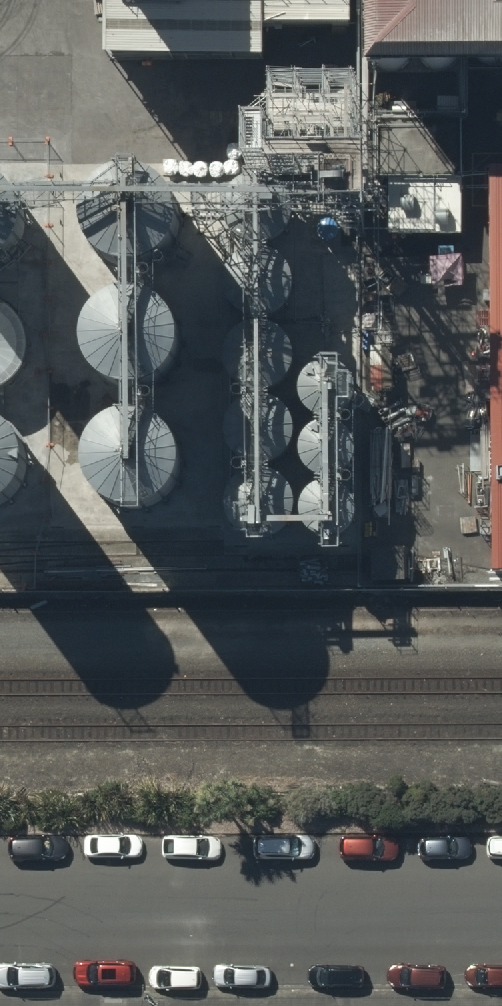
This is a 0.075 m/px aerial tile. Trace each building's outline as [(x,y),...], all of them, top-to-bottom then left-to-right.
[(93,41),(254,49),(256,16),(339,20),(340,0),(95,0),(93,41)] [(380,40),(501,40),(501,0),(380,0),(380,40)] [(491,161),(490,562),(501,562),(501,161),(491,161)] [(99,257),(110,264),(120,267),(136,267),(153,262),(161,257),(170,248),(177,236),(179,228),(181,214),(177,197),(173,189),(164,179),(153,171),(141,167),(132,166),(118,167),(110,170),(95,179),(86,189),(82,197),(79,215),(80,228),(82,236),(92,251),(99,257)] [(237,229),(242,232),(252,236),(260,237),(266,237),(278,232),(285,227),(292,217),(294,211),(295,202),(293,190),(291,184),(285,177),(281,173),(272,169),(266,167),(254,167),(245,170),(238,175),(231,181),(226,193),(225,202),(227,214),(233,224),(237,229)] [(13,252),(19,245),(25,234),(29,216),(27,203),(22,191),(17,183),(4,172),(0,170),(0,261),(13,252)] [(246,312),(252,313),(262,314),(274,312),(279,309),(286,303),(293,293),(295,287),(296,281),(295,274),(293,266),(290,260),(282,251),(277,248),(271,245),(259,243),(253,244),(244,247),(236,253),(230,260),(228,265),(225,274),(225,283),(226,289),(232,300),(239,307),(246,312)] [(6,379),(16,370),(21,364),(26,352),(29,340),(28,331),(25,319),(19,308),(6,296),(0,293),(0,382),(6,379)] [(117,389),(125,391),(138,390),(146,388),(161,380),(170,371),(175,363),(178,355),(180,342),(177,325),(173,318),(163,304),(148,295),(139,293),(122,293),(106,298),(93,309),(88,316),(83,328),(81,341),(81,349),(85,362),(92,373),(105,384),(117,389)] [(241,378),(251,384),(263,385),(272,383),(280,379),(287,373),(291,368),(295,357),(296,351),(295,342),(290,331),(286,326),(281,322),(273,318),(261,316),(253,317),(244,320),(237,325),(231,332),(227,344),(226,353),(229,364),(236,374),(241,378)] [(313,402),(317,405),(323,406),(331,406),(340,404),(345,400),(349,396),(353,388),(354,383),(354,376),(353,372),(349,363),(344,358),(336,354),(326,353),(317,355),(311,358),(307,361),(305,365),(302,371),(300,378),(300,383),(301,388),(304,394),(307,398),(313,402)] [(247,454),(253,456),(262,457),(271,455),(282,449),(290,440),(293,434),(295,426),(295,416),(294,411),(290,402),(284,395),(279,392),(270,388),(261,387),(252,387),(243,391),(236,396),(229,406),(227,412),(225,424),(228,436),(233,444),(237,448),(247,454)] [(102,497),(112,504),(127,509),(139,509),(151,506),(165,497),(175,484),(179,473),(180,460),(176,445),(172,437),(161,425),(151,419),(143,417),(135,416),(119,418),(104,426),(93,438),(87,453),(87,469),(88,477),(92,485),(102,497)] [(315,471),(323,474),(333,475),(338,474),(345,471),(351,467),(356,461),(360,451),(360,443),(359,436),(357,431),(350,423),(344,419),(337,416),(329,416),(324,416),(319,418),(312,422),(308,426),(303,435),(301,445),(301,450),(304,457),(306,462),(309,466),(315,471)] [(9,511),(16,506),(26,496),(32,484),(34,476),(35,462),(34,453),(29,441),(17,427),(6,419),(0,417),(0,514),(9,511)] [(236,526),(243,532),(252,535),(258,536),(271,535),(282,529),(289,523),(295,512),(297,500),(296,494),(293,485),(288,477),(284,473),(276,468),(267,465),(254,465),(245,468),(240,471),(233,478),(230,483),(226,495),(226,507),(227,513),(230,519),(236,526)] [(318,533),(325,535),(330,536),(338,536),(342,534),(349,530),(356,523),(358,518),(360,509),(360,504),(358,496),(354,490),(351,486),(345,482),(338,479),(333,478),(328,479),(323,480),(316,483),(310,488),(305,496),(303,506),(303,513),(305,518),(307,523),(312,528),(318,533)]
